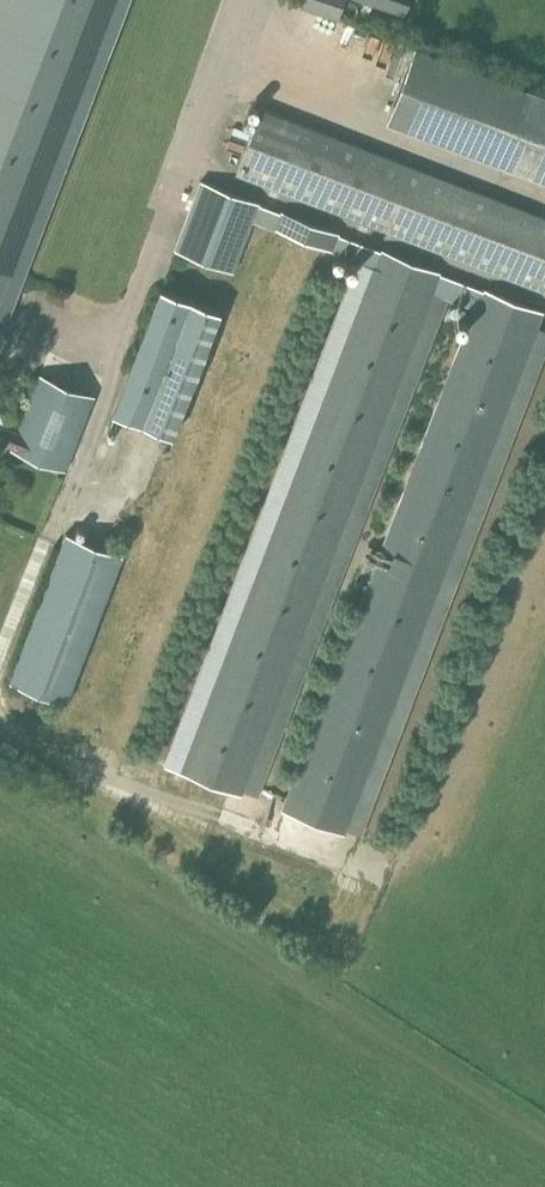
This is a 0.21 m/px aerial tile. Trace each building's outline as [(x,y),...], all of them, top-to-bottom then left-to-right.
[(127,0),(0,0),(0,332),(127,0)] [(402,10),(405,0),(373,0),(402,10)] [(529,90),(413,45),(385,122),(544,181),(544,96),(529,90)] [(261,108),(236,173),(544,293),(544,218),(261,108)] [(174,249),(234,272),(253,221),(274,229),(281,212),(260,204),(260,203),(201,180),(174,249)] [(279,701),(435,291),(475,305),(481,289),(441,274),(442,272),(378,248),(378,250),(372,266),(206,701),(180,770),(244,795),(279,701)] [(173,436),(222,311),(159,288),(112,412),(173,436)] [(544,315),(544,313),(482,288),(481,289),(475,305),(324,701),(282,810),(347,834),(397,701),(544,315)] [(36,372),(10,448),(66,470),(96,396),(36,372)] [(8,679),(67,702),(122,555),(64,534),(8,679)]
